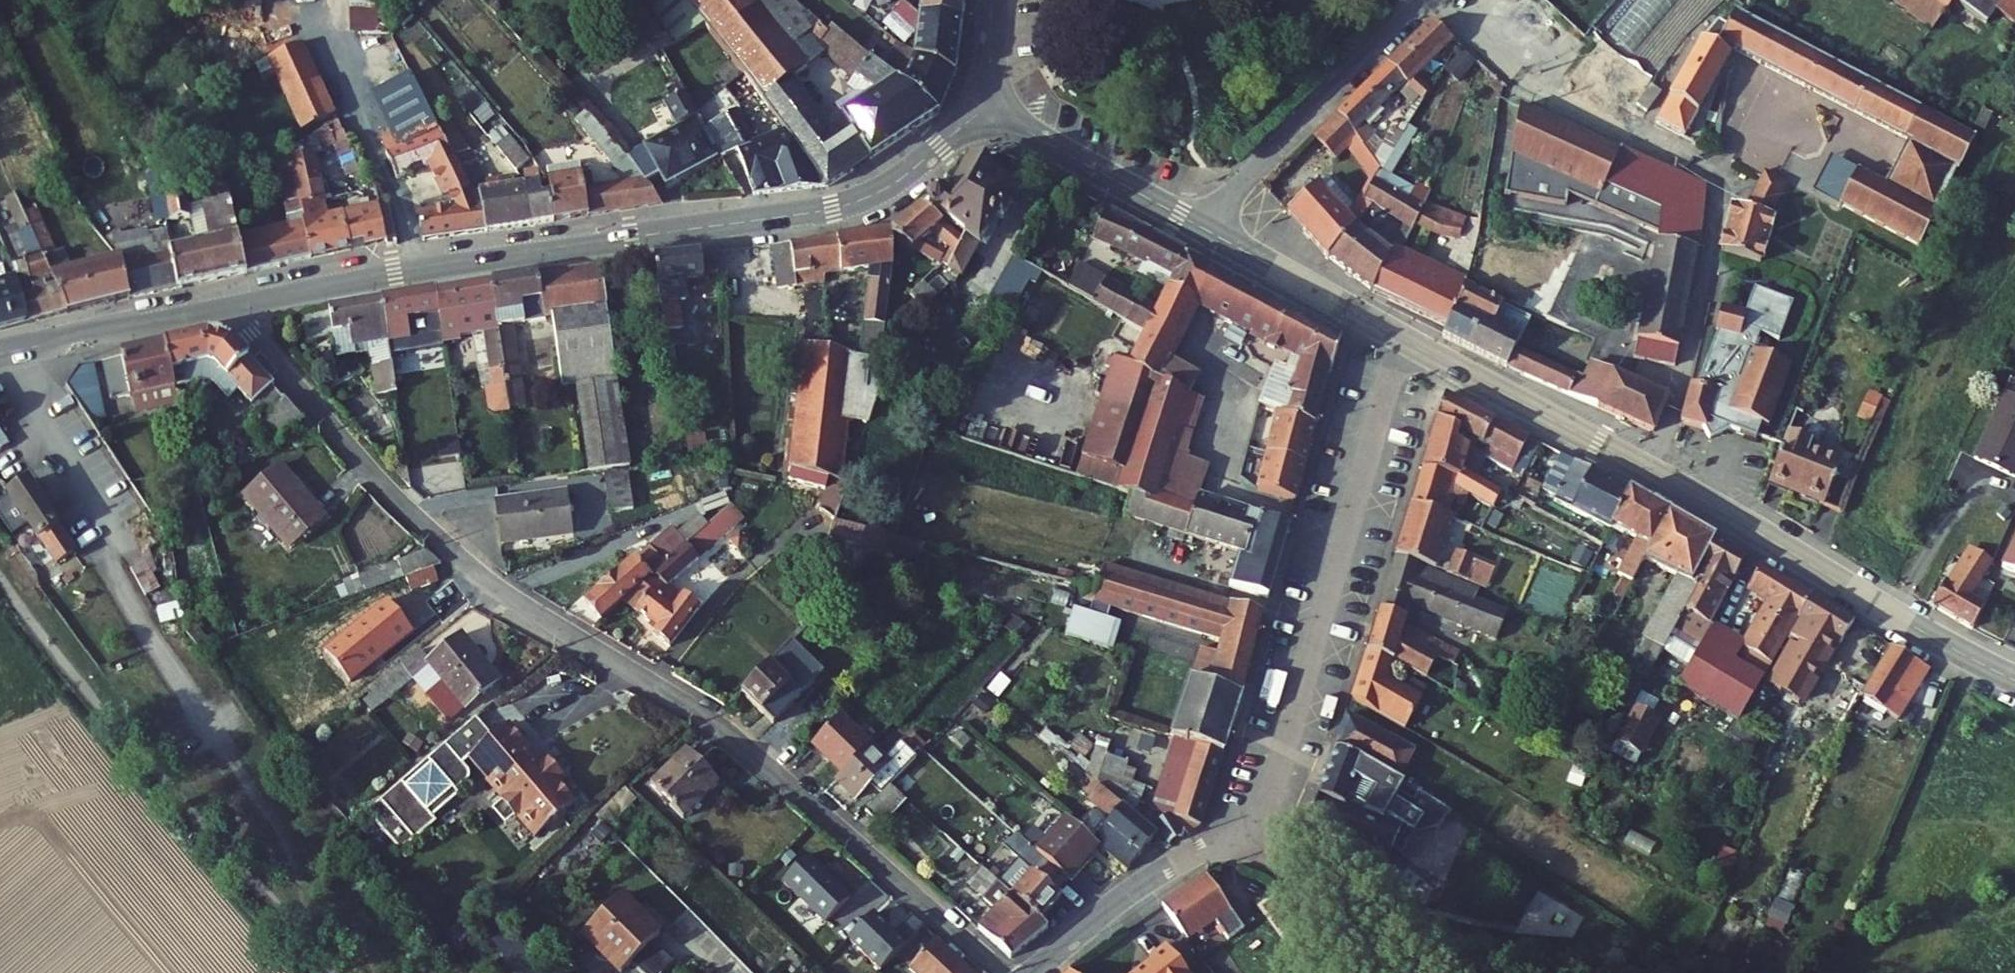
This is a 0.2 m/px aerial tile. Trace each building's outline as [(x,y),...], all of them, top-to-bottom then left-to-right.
[(305,12),(338,12),(338,0),(305,0),(305,12)] [(366,26),(405,25),(406,0),(365,0),(366,26)] [(749,79),(759,96),(776,103),(801,85),(842,56),(854,48),(805,0),(693,0),(749,79)] [(934,18),(972,22),(975,0),(936,0),(934,18)] [(1677,0),(1638,0),(1610,32),(1633,52),(1677,0)] [(1888,0),(1929,33),(1944,14),(1925,0),(1888,0)] [(1944,14),(1955,0),(1925,0),(1944,14)] [(1955,0),(1984,21),(1991,12),(1999,0),(1955,0)] [(1991,12),(2014,29),(2014,0),(1999,0),(1991,12)] [(1704,37),(1655,113),(1688,129),(1743,49),(1896,132),(1908,101),(1736,8),(1714,42),(1704,37)] [(1430,15),(1386,57),(1414,86),(1424,96),(1432,83),(1417,67),(1452,33),(1430,15)] [(934,18),(928,52),(966,77),(972,22),(934,18)] [(1560,92),(1627,121),(1634,104),(1650,111),(1658,92),(1648,88),(1658,65),(1585,34),(1560,92)] [(776,103),(783,129),(826,190),(952,116),(884,57),(863,41),(854,48),(842,56),(869,82),(875,77),(892,92),(835,126),(801,85),(776,103)] [(313,128),(345,113),(312,43),(280,58),(313,128)] [(893,47),(884,57),(952,116),(966,77),(928,52),(914,75),(913,65),(893,47)] [(1337,105),(1361,131),(1375,147),(1386,136),(1374,123),(1414,86),(1386,57),(1337,105)] [(292,82),(280,58),(267,64),(278,88),(292,82)] [(712,107),(746,80),(737,70),(703,96),(712,107)] [(457,126),(429,72),(389,92),(417,146),(457,126)] [(749,79),(723,116),(709,126),(727,155),(739,151),(751,199),(826,190),(783,129),(757,139),(744,108),(759,96),(749,79)] [(1921,108),(1908,101),(1896,132),(1906,137),(1921,108)] [(1361,131),(1337,105),(1312,129),(1336,154),(1350,141),(1361,131)] [(1596,208),(1624,147),(1606,139),(1597,146),(1584,130),(1571,125),(1562,131),(1550,115),(1526,105),(1507,193),(1567,206),(1570,195),(1596,208)] [(1984,142),(1921,108),(1906,137),(1917,143),(1893,187),(1883,181),(1867,212),(1866,215),(1927,249),(1948,211),(1945,209),(1964,173),(1967,174),(1984,142)] [(704,118),(635,159),(654,182),(668,175),(675,185),(727,155),(709,126),(704,118)] [(548,126),(569,149),(578,141),(557,119),(548,126)] [(349,143),(356,160),(363,156),(348,120),(334,130),(343,146),(349,143)] [(405,239),(406,245),(511,229),(470,151),(457,126),(417,146),(394,157),(404,178),(440,162),(455,195),(460,193),(464,211),(408,220),(405,203),(397,204),(405,239)] [(1350,141),(1380,174),(1388,161),(1375,147),(1361,131),(1350,141)] [(328,135),(302,156),(312,202),(318,201),(341,196),(328,135)] [(484,144),(493,161),(506,154),(503,150),(494,139),(484,144)] [(632,176),(613,178),(618,213),(673,204),(654,182),(635,159),(620,140),(611,148),(632,176)] [(506,154),(526,179),(534,172),(512,142),(503,150),(506,154)] [(484,144),(470,151),(511,229),(550,223),(543,185),(509,191),(493,161),(484,144)] [(1662,226),(1642,362),(1678,369),(1699,240),(1703,180),(1624,147),(1596,208),(1614,216),(1662,226)] [(300,224),(256,233),(265,267),(329,254),(318,201),(312,202),(302,156),(286,163),(300,224)] [(589,192),(574,194),(577,219),(618,213),(613,178),(602,167),(595,169),(594,163),(584,164),(589,192)] [(991,234),(988,239),(967,271),(979,277),(1014,222),(1020,212),(1031,195),(1016,185),(1018,182),(1013,179),(1014,177),(995,164),(993,167),(990,165),(966,199),(954,190),(944,201),(991,234)] [(1770,170),(1747,206),(1775,214),(1793,184),(1770,170)] [(1848,205),(1866,215),(1867,212),(1883,181),(1866,172),(1848,205)] [(1324,248),(1374,291),(1393,248),(1362,221),(1376,205),(1412,220),(1426,190),(1430,183),(1409,174),(1403,185),(1380,174),(1367,196),(1324,248)] [(1284,203),(1324,248),(1367,196),(1355,184),(1337,201),(1313,176),(1284,203)] [(65,181),(30,196),(84,312),(136,300),(127,267),(90,275),(78,253),(72,255),(49,204),(70,194),(65,181)] [(568,181),(543,185),(550,223),(577,219),(574,194),(568,181)] [(231,235),(192,246),(184,248),(194,288),(265,267),(256,233),(253,221),(249,222),(239,182),(229,185),(233,201),(223,202),(231,235)] [(1484,214),(1426,190),(1412,220),(1457,239),(1449,259),(1471,270),(1484,214)] [(51,276),(34,280),(45,321),(84,312),(30,196),(1,209),(13,233),(18,230),(24,242),(34,238),(51,276)] [(345,213),(341,196),(318,201),(329,254),(384,243),(377,207),(345,213)] [(194,197),(179,202),(187,229),(201,225),(194,197)] [(178,254),(127,267),(136,300),(194,288),(184,248),(192,246),(187,229),(179,202),(162,207),(166,225),(170,223),(178,254)] [(1747,206),(1736,203),(1730,227),(1769,238),(1775,214),(1747,206)] [(377,207),(384,243),(405,239),(397,204),(377,207)] [(915,223),(910,224),(915,237),(932,248),(954,233),(971,245),(958,264),(967,271),(988,239),(939,206),(915,223)] [(1014,222),(1021,226),(1026,217),(1020,212),(1014,222)] [(1213,271),(1107,222),(1097,246),(1142,265),(1170,278),(1165,290),(1197,308),(1213,271)] [(910,224),(808,239),(812,277),(843,275),(890,271),(884,325),(891,326),(890,336),(882,335),(880,350),(901,353),(903,335),(915,237),(910,224)] [(1763,260),(1769,238),(1730,227),(1724,250),(1763,260)] [(1587,237),(1551,313),(1569,322),(1605,245),(1587,237)] [(1374,291),(1452,328),(1467,284),(1468,279),(1395,245),(1393,248),(1374,291)] [(794,270),(781,270),(780,248),(773,248),(775,288),(795,288),(794,270)] [(733,249),(672,257),(683,323),(700,321),(697,297),(706,296),(705,280),(735,276),(733,249)] [(1027,272),(1049,286),(1058,271),(1036,257),(1027,272)] [(618,264),(508,277),(522,357),(538,354),(534,329),(542,328),(541,319),(568,316),(574,349),(631,341),(618,264)] [(1170,278),(1142,265),(1137,277),(1165,290),(1170,278)] [(1068,291),(1145,340),(1155,315),(1082,269),(1068,291)] [(1312,323),(1213,271),(1197,308),(1294,359),(1312,323)] [(844,282),(843,275),(812,277),(813,285),(844,282)] [(0,281),(0,330),(45,321),(34,280),(32,276),(0,281)] [(508,277),(453,286),(463,338),(480,335),(479,330),(503,326),(509,363),(522,361),(522,357),(508,277)] [(1449,337),(1579,398),(1597,360),(1584,354),(1574,373),(1517,343),(1531,316),(1467,284),(1452,328),(1449,337)] [(1796,299),(1756,285),(1745,309),(1723,306),(1715,329),(1712,383),(1721,390),(1706,427),(1712,442),(1729,431),(1731,431),(1733,422),(1754,430),(1753,432),(1752,438),(1760,439),(1764,425),(1773,427),(1794,362),(1778,354),(1785,336),(1784,334),(1796,299)] [(453,286),(402,295),(419,394),(433,392),(424,333),(446,329),(448,345),(463,343),(463,338),(453,286)] [(1172,364),(1197,308),(1165,290),(1155,315),(1145,340),(1132,372),(1162,385),(1172,364)] [(402,295),(325,307),(330,336),(355,333),(358,350),(373,347),(374,350),(390,347),(397,397),(419,394),(402,295)] [(846,318),(817,320),(819,340),(807,476),(861,481),(865,431),(870,349),(848,346),(846,318)] [(1340,338),(1312,323),(1294,359),(1299,362),(1297,376),(1286,373),(1284,386),(1298,390),(1291,420),(1316,426),(1328,375),(1331,376),(1340,338)] [(209,330),(163,340),(169,367),(181,365),(185,382),(208,378),(216,379),(227,393),(238,384),(249,399),(251,397),(266,415),(289,397),(237,340),(209,330)] [(1620,418),(1657,436),(1669,412),(1674,400),(1612,368),(1623,345),(1608,338),(1597,360),(1579,398),(1596,407),(1620,418)] [(106,359),(114,398),(130,394),(173,384),(169,367),(163,340),(120,349),(121,355),(106,359)] [(651,465),(631,341),(574,349),(580,387),(597,384),(611,469),(651,465)] [(880,350),(870,349),(865,431),(881,433),(896,386),(897,383),(901,353),(880,350)] [(60,385),(89,428),(103,418),(91,363),(68,368),(60,385)] [(1204,377),(1172,364),(1162,385),(1194,398),(1204,377)] [(1132,372),(1120,367),(1079,457),(1121,474),(1162,385),(1132,372)] [(1286,373),(1275,368),(1253,411),(1270,415),(1281,385),(1286,373)] [(173,384),(130,394),(134,411),(176,402),(173,384)] [(1194,398),(1162,385),(1121,474),(1117,483),(1120,484),(1190,508),(1194,491),(1171,484),(1184,459),(1169,453),(1194,398)] [(1284,386),(1281,385),(1270,415),(1291,420),(1298,390),(1284,386)] [(1859,415),(1882,424),(1893,398),(1870,389),(1859,415)] [(1463,394),(1455,421),(1480,433),(1505,446),(1516,422),(1463,394)] [(289,397),(266,415),(254,424),(273,445),(287,431),(299,444),(318,429),(289,397)] [(1210,405),(1194,398),(1169,453),(1184,459),(1210,405)] [(1270,415),(1253,411),(1235,480),(1298,499),(1316,426),(1291,420),(1270,415)] [(1455,421),(1442,466),(1480,475),(1477,487),(1502,500),(1515,507),(1520,496),(1495,482),(1504,463),(1473,448),(1480,433),(1455,421)] [(1549,440),(1516,422),(1505,446),(1480,433),(1473,448),(1504,463),(1532,477),(1549,440)] [(1729,431),(1734,442),(1752,438),(1753,432),(1754,430),(1733,422),(1731,431),(1729,431)] [(9,442),(0,428),(0,449),(9,442)] [(1998,466),(2014,474),(2014,429),(1998,466)] [(1812,436),(1795,485),(1826,496),(1824,500),(1850,508),(1865,464),(1834,453),(1837,446),(1812,436)] [(1212,473),(1184,459),(1171,484),(1194,491),(1203,494),(1212,473)] [(309,465),(275,496),(322,545),(355,513),(309,465)] [(1442,466),(1432,503),(1467,517),(1477,487),(1480,475),(1442,466)] [(1599,467),(1575,506),(1629,537),(1632,531),(1652,494),(1599,467)] [(652,468),(629,471),(633,510),(656,507),(652,468)] [(1212,473),(1203,494),(1224,500),(1254,509),(1292,521),(1298,499),(1235,480),(1212,473)] [(37,533),(54,559),(70,548),(28,479),(6,493),(32,536),(37,533)] [(1544,479),(1534,500),(1555,511),(1561,501),(1566,504),(1570,497),(1564,494),(1566,491),(1544,479)] [(1114,509),(1185,527),(1190,508),(1120,484),(1114,509)] [(591,486),(519,496),(524,537),(596,528),(591,486)] [(1203,494),(1194,491),(1190,508),(1185,527),(1215,535),(1224,500),(1203,494)] [(1685,514),(1652,494),(1632,531),(1650,541),(1633,573),(1648,582),(1662,557),(1685,514)] [(1215,535),(1245,542),(1254,509),(1224,500),(1215,535)] [(1502,500),(1492,527),(1504,532),(1515,507),(1502,500)] [(1432,503),(1416,559),(1455,574),(1472,519),(1467,517),(1432,503)] [(708,543),(653,588),(665,597),(662,602),(685,620),(681,624),(700,639),(732,598),(715,585),(711,590),(695,577),(764,522),(753,507),(730,526),(708,543)] [(1275,592),(1292,521),(1254,509),(1245,542),(1243,552),(1233,550),(1229,565),(1238,568),(1235,582),(1275,592)] [(708,543),(730,526),(720,514),(699,532),(708,543)] [(1731,540),(1685,514),(1662,557),(1690,574),(1660,630),(1677,640),(1699,599),(1731,540)] [(605,593),(621,614),(653,588),(708,543),(699,532),(692,523),(605,593)] [(1587,565),(1592,567),(1609,573),(1623,548),(1601,536),(1587,565)] [(1757,555),(1731,540),(1699,599),(1725,614),(1757,555)] [(351,594),(441,558),(428,545),(344,578),(351,594)] [(151,563),(161,588),(175,582),(163,554),(151,563)] [(1956,609),(2000,635),(2013,611),(1999,603),(2014,573),(2014,566),(1995,555),(1980,580),(1974,577),(1956,609)] [(1482,558),(1475,582),(1513,597),(1517,598),(1524,575),(1482,558)] [(1416,559),(1400,614),(1427,621),(1433,601),(1516,636),(1527,611),(1510,604),(1513,597),(1475,582),(1455,574),(1416,559)] [(1095,587),(1081,583),(1079,592),(1092,595),(1102,598),(1227,634),(1236,598),(1102,562),(1095,587)] [(1783,598),(1761,636),(1794,656),(1803,640),(1829,596),(1777,566),(1764,585),(1783,598)] [(1592,567),(1563,617),(1582,624),(1609,573),(1592,567)] [(1066,601),(1058,631),(1102,648),(1111,613),(1099,610),(1102,598),(1092,595),(1088,607),(1066,601)] [(1872,621),(1829,596),(1803,640),(1809,643),(1784,685),(1812,702),(1849,637),(1859,643),(1872,621)] [(180,603),(183,617),(206,611),(203,597),(180,603)] [(1265,606),(1236,598),(1227,634),(1256,641),(1265,606)] [(1699,599),(1677,640),(1665,663),(1756,718),(1794,656),(1761,636),(1725,614),(1699,599)] [(1400,614),(1388,654),(1447,685),(1462,653),(1424,631),(1427,621),(1400,614)] [(1631,614),(1617,640),(1665,663),(1677,640),(1660,630),(1631,614)] [(460,649),(496,691),(528,663),(488,618),(456,645),(447,634),(398,674),(411,689),(460,649)] [(1427,621),(1424,631),(1462,653),(1467,644),(1427,621)] [(1892,661),(1860,713),(1894,738),(1951,668),(1887,630),(1876,649),(1892,661)] [(1227,634),(1224,648),(1252,656),(1256,641),(1227,634)] [(830,649),(819,638),(769,693),(803,724),(830,694),(808,674),(830,649)] [(1243,686),(1252,656),(1224,648),(1194,639),(1185,672),(1243,686)] [(1447,685),(1388,654),(1373,702),(1421,729),(1447,685)] [(1227,743),(1243,686),(1185,672),(1170,728),(1182,731),(1201,736),(1227,743)] [(1615,745),(1646,756),(1661,716),(1630,705),(1615,745)] [(556,825),(597,790),(579,769),(581,768),(584,758),(577,750),(567,751),(565,754),(550,735),(547,737),(528,716),(514,729),(495,708),(380,807),(415,847),(450,816),(446,812),(473,789),(470,786),(481,775),(483,773),(484,770),(483,768),(478,760),(492,748),(511,769),(509,771),(524,789),(536,779),(550,795),(539,805),(556,825)] [(1371,711),(1362,760),(1404,780),(1450,812),(1433,746),(1371,711)] [(898,744),(867,716),(841,744),(872,773),(898,744)] [(1170,728),(1166,727),(1151,781),(1141,814),(1165,834),(1170,838),(1164,826),(1164,823),(1166,819),(1169,818),(1174,819),(1178,821),(1189,833),(1204,821),(1227,743),(1201,736),(1182,731),(1170,728)] [(938,729),(928,741),(942,753),(952,742),(938,729)] [(1089,739),(1081,765),(1101,781),(1141,814),(1151,781),(1126,774),(1133,751),(1089,739)] [(872,773),(865,780),(886,799),(901,783),(910,790),(919,780),(942,753),(928,741),(913,757),(898,744),(872,773)] [(716,747),(679,780),(711,815),(747,781),(716,747)] [(1362,760),(1348,800),(1366,809),(1412,834),(1436,829),(1450,812),(1404,780),(1362,760)] [(550,795),(536,779),(524,789),(523,790),(537,806),(539,805),(550,795)] [(933,792),(919,780),(910,790),(894,809),(907,820),(933,792)] [(1117,814),(1097,837),(1108,846),(1134,869),(1165,834),(1141,814),(1101,781),(1093,793),(1117,814)] [(637,819),(662,796),(650,785),(617,815),(633,830),(641,823),(637,819)] [(1355,835),(1393,871),(1412,834),(1366,809),(1348,800),(1333,820),(1360,827),(1355,835)] [(1077,818),(1047,852),(1078,880),(1108,846),(1097,837),(1077,818)] [(1176,843),(1189,833),(1178,821),(1174,819),(1169,818),(1166,819),(1164,823),(1164,826),(1170,838),(1176,843)] [(1044,871),(1023,896),(1052,922),(1072,899),(1066,893),(1078,880),(1047,852),(1025,833),(1014,846),(1044,871)] [(1044,871),(1014,846),(1006,855),(1027,873),(1014,888),(1023,896),(1044,871)] [(807,853),(780,882),(825,923),(852,895),(807,853)] [(1168,905),(1191,933),(1217,912),(1235,934),(1251,921),(1211,871),(1168,905)] [(1009,915),(991,935),(1020,961),(1059,928),(1052,922),(1023,896),(1014,888),(996,872),(980,889),(1009,915)] [(619,959),(630,970),(641,959),(655,972),(668,972),(683,959),(661,938),(669,931),(629,892),(607,915),(601,909),(582,929),(591,939),(594,935),(602,942),(602,948),(604,953),(608,957),(614,959),(619,959)] [(905,914),(892,928),(873,911),(847,940),(881,971),(920,927),(905,914)] [(906,969),(910,972),(966,972),(932,941),(906,969)] [(1167,943),(1130,972),(1191,972),(1167,943)]
